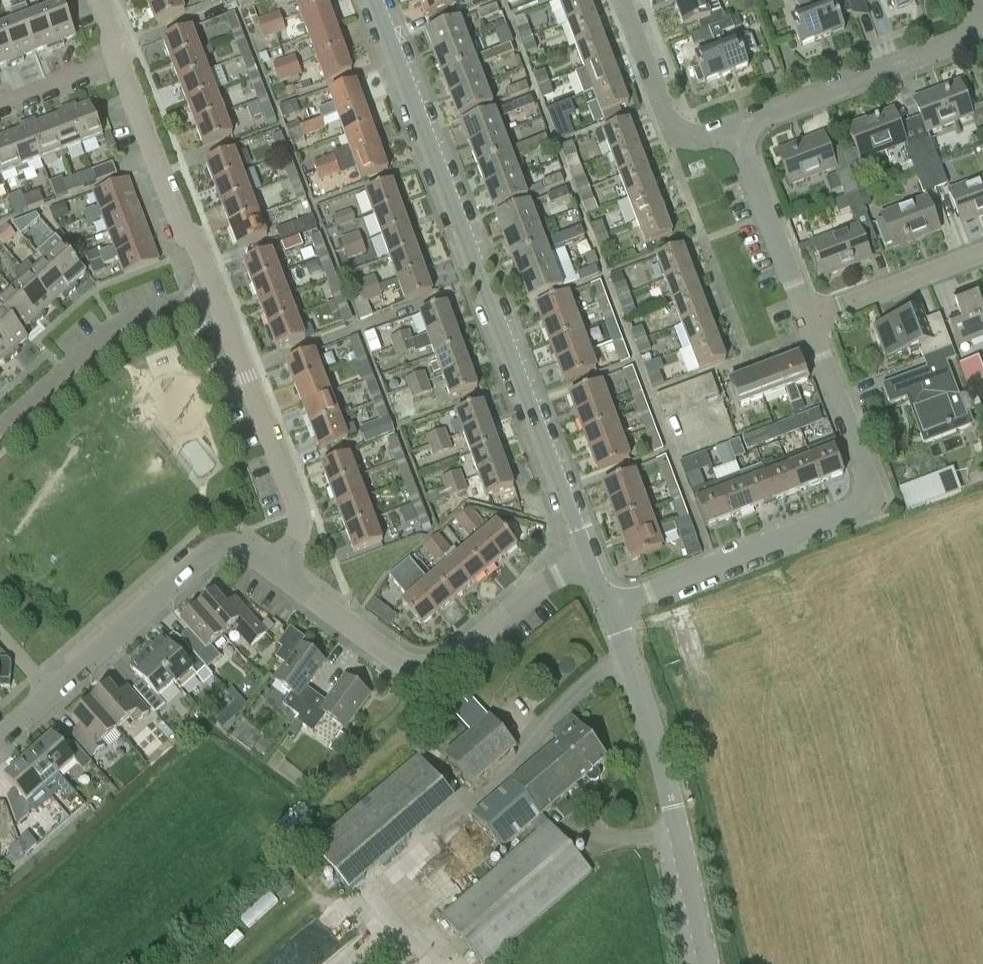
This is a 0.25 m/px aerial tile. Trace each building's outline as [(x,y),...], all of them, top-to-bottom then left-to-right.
[(18,9),(20,8),(27,5),(26,0),(15,0),(18,9)] [(59,50),(65,47),(63,43),(77,38),(62,0),(53,0),(55,7),(44,12),(59,50)] [(185,13),(180,0),(157,0),(148,4),(157,25),(185,13)] [(301,14),(328,5),(326,0),(296,0),(301,14)] [(426,17),(456,6),(455,3),(463,0),(420,0),(426,17)] [(588,0),(563,0),(559,2),(567,23),(593,13),(588,0)] [(721,12),(717,0),(692,0),(676,6),(685,29),(700,23),(703,32),(710,30),(727,23),(723,11),(721,12)] [(823,39),(808,0),(799,0),(800,3),(798,4),(803,16),(792,20),(802,47),(823,39)] [(823,39),(845,31),(840,17),(852,12),(847,0),(845,0),(822,9),(819,0),(808,0),(823,39)] [(919,3),(918,0),(893,0),(898,11),(919,3)] [(59,50),(44,12),(32,16),(27,5),(20,8),(38,53),(48,49),(50,53),(59,50)] [(336,26),(328,5),(301,14),(309,36),(336,26)] [(481,21),(499,15),(496,6),(478,13),(481,21)] [(20,65),(26,62),(24,58),(38,53),(20,8),(18,9),(11,11),(16,22),(5,26),(20,65)] [(258,20),(261,30),(283,22),(280,12),(258,20)] [(234,37),(243,33),(235,13),(226,16),(234,37)] [(603,37),(593,13),(567,23),(576,47),(603,37)] [(738,19),(732,21),(735,29),(741,26),(738,19)] [(435,55),(468,42),(460,20),(426,33),(435,55)] [(710,30),(727,76),(749,68),(745,57),(757,52),(752,37),(739,42),(739,41),(727,45),(723,34),(735,30),(735,29),(732,21),(727,23),(710,30)] [(283,22),(261,30),(265,39),(287,31),(283,22)] [(5,26),(0,29),(0,68),(7,65),(9,69),(20,65),(5,26)] [(317,58),(344,48),(336,26),(309,36),(317,58)] [(518,30),(521,40),(531,37),(528,27),(518,30)] [(171,61),(200,50),(192,28),(163,39),(171,61)] [(706,84),(727,76),(710,30),(703,32),(692,37),(695,47),(703,44),(706,53),(696,57),(700,68),(693,71),(699,84),(705,82),(706,84)] [(242,58),(251,55),(243,33),(234,37),(242,58)] [(531,37),(521,40),(526,54),(536,50),(531,37)] [(611,60),(603,37),(576,47),(585,70),(611,60)] [(435,55),(443,76),(476,63),(478,68),(496,61),(493,51),(474,58),(468,42),(435,55)] [(493,51),(496,61),(515,54),(511,44),(493,51)] [(325,82),(352,72),(344,48),(317,58),(325,82)] [(179,82),(208,71),(200,50),(171,61),(179,82)] [(251,79),(259,76),(251,55),(242,58),(251,79)] [(273,64),(277,73),(298,65),(295,56),(273,64)] [(620,82),(611,60),(585,70),(576,73),(584,95),(620,82)] [(484,84),(478,68),(476,63),(443,76),(451,97),(484,84)] [(298,65),(277,73),(280,83),(302,75),(298,65)] [(188,104),(216,92),(208,71),(179,82),(188,104)] [(539,87),(549,83),(545,71),(535,74),(539,87)] [(259,101),(267,97),(259,76),(251,79),(259,101)] [(619,109),(629,105),(620,82),(584,95),(583,96),(587,106),(597,102),(605,123),(622,117),(619,109)] [(549,83),(539,87),(544,99),(554,95),(549,83)] [(323,121),(338,115),(365,106),(357,84),(330,93),(334,106),(319,111),(323,121)] [(459,119),(493,106),(484,84),(451,97),(459,119)] [(511,99),(529,92),(526,84),(507,91),(511,99)] [(972,115),(970,110),(960,84),(915,101),(927,132),(972,115)] [(196,125),(225,114),(216,92),(188,104),(196,125)] [(267,122),(276,119),(267,97),(259,101),(267,122)] [(516,113),(534,106),(531,98),(513,105),(516,113)] [(296,102),(279,108),(283,119),(300,113),(296,102)] [(68,109),(83,146),(98,140),(100,145),(106,143),(91,104),(78,109),(77,106),(68,109)] [(970,110),(972,115),(977,128),(982,126),(982,105),(970,110)] [(346,138),(372,128),(365,106),(338,115),(346,138)] [(559,141),(570,137),(568,132),(558,106),(547,110),(559,141)] [(68,152),(83,146),(68,109),(60,113),(61,116),(49,120),(62,153),(64,159),(70,156),(68,152)] [(469,145),(502,133),(494,112),(461,124),(469,145)] [(906,143),(899,125),(894,112),(849,129),(861,160),(906,143)] [(204,146),(233,135),(225,114),(196,125),(204,146)] [(276,119),(267,122),(269,128),(278,124),(276,119)] [(64,159),(62,153),(49,120),(38,125),(37,122),(28,125),(39,153),(42,162),(56,156),(58,161),(64,159)] [(326,129),(323,121),(301,128),(304,137),(326,129)] [(607,142),(612,155),(638,144),(629,121),(594,135),(598,146),(607,142)] [(299,123),(293,125),(295,131),(301,128),(299,123)] [(42,162),(39,153),(28,125),(20,128),(21,131),(10,136),(16,153),(24,174),(29,172),(27,168),(42,162)] [(317,172),(380,150),(372,128),(346,138),(350,149),(335,155),(335,156),(314,164),(317,172)] [(531,152),(527,143),(508,150),(502,133),(469,145),(471,153),(477,169),(511,156),(512,160),(520,157),(531,152)] [(281,159),(290,156),(281,134),(273,137),(281,159)] [(824,135),(779,153),(791,185),(836,167),(824,135)] [(16,153),(10,136),(0,139),(0,173),(2,177),(17,171),(19,176),(24,174),(16,153)] [(550,145),(546,136),(527,143),(531,152),(550,145)] [(919,144),(928,167),(940,162),(931,140),(919,144)] [(573,143),(561,147),(566,160),(577,156),(573,143)] [(621,177),(647,167),(638,144),(612,155),(621,177)] [(915,171),(928,167),(919,144),(907,149),(915,171)] [(380,150),(317,172),(320,181),(341,173),(342,175),(357,169),(361,182),(388,172),(380,150)] [(213,183),(242,173),(234,152),(205,163),(213,183)] [(290,182),(298,179),(290,156),(281,159),(290,182)] [(485,187),(518,175),(515,169),(523,166),(520,157),(512,160),(511,156),(477,169),(485,187)] [(928,167),(936,189),(948,185),(940,162),(928,167)] [(98,184),(118,176),(114,165),(93,172),(98,184)] [(629,199),(656,189),(647,167),(621,177),(629,199)] [(924,194),(936,189),(928,167),(915,171),(924,194)] [(846,197),(858,193),(850,171),(838,175),(846,197)] [(222,206),(251,196),(242,173),(213,183),(222,206)] [(493,211),(527,198),(518,175),(485,187),(493,211)] [(546,191),(564,184),(561,175),(543,183),(546,191)] [(80,176),(72,179),(76,191),(84,188),(80,176)] [(574,181),(579,193),(589,189),(585,177),(574,181)] [(68,194),(76,191),(72,179),(64,182),(68,194)] [(297,201),(305,197),(298,179),(290,182),(297,201)] [(86,219),(135,200),(128,180),(94,193),(99,208),(95,210),(95,209),(84,213),(86,219)] [(950,193),(962,224),(982,216),(982,180),(950,193)] [(373,214),(400,205),(392,183),(366,193),(373,214)] [(551,205),(569,198),(566,189),(548,197),(551,205)] [(594,201),(589,189),(579,193),(583,205),(594,201)] [(638,222),(664,212),(656,189),(629,199),(638,222)] [(39,192),(32,195),(37,206),(43,203),(39,192)] [(866,192),(859,194),(864,208),(871,205),(866,192)] [(855,220),(867,215),(864,208),(859,194),(858,193),(846,197),(855,220)] [(28,209),(37,206),(32,195),(23,198),(28,209)] [(229,225),(258,215),(251,196),(222,206),(229,225)] [(885,246),(893,243),(894,248),(939,231),(927,199),(882,216),(884,220),(876,223),(885,246)] [(108,233),(143,220),(135,200),(86,219),(89,225),(99,221),(99,220),(103,218),(108,233)] [(504,238),(537,225),(529,204),(496,216),(504,238)] [(61,205),(50,209),(54,221),(65,216),(61,205)] [(381,236),(408,227),(400,205),(373,214),(381,236)] [(351,211),(333,217),(337,229),(355,222),(351,211)] [(647,245),(673,235),(664,212),(638,222),(647,245)] [(37,215),(12,225),(21,235),(40,219),(37,215)] [(238,248),(267,237),(258,215),(229,225),(238,248)] [(313,216),(277,230),(282,242),(317,227),(313,216)] [(101,259),(151,240),(143,220),(108,233),(114,249),(110,250),(110,249),(99,254),(101,259)] [(596,238),(607,234),(602,222),(591,227),(596,238)] [(504,238),(512,259),(545,247),(547,251),(566,244),(563,235),(543,242),(537,225),(504,238)] [(16,236),(7,226),(0,232),(0,242),(4,246),(16,236)] [(389,259),(416,249),(408,227),(381,236),(389,259)] [(826,276),(871,259),(859,227),(814,244),(826,276)] [(563,235),(566,244),(584,237),(581,228),(563,235)] [(80,230),(66,236),(74,245),(84,242),(80,230)] [(341,239),(345,250),(363,243),(359,233),(341,239)] [(320,259),(328,255),(320,234),(312,238),(320,259)] [(601,249),(612,245),(607,234),(596,238),(601,249)] [(37,254),(45,262),(45,261),(73,293),(80,288),(77,285),(88,275),(64,248),(63,248),(56,240),(58,239),(56,237),(37,254)] [(299,237),(282,244),(285,253),(303,247),(299,237)] [(151,240),(101,259),(104,265),(114,261),(114,260),(118,259),(124,274),(159,261),(151,240)] [(363,243),(345,250),(349,260),(367,254),(363,243)] [(553,268),(547,251),(545,247),(512,259),(520,281),(553,268)] [(665,280),(691,270),(683,248),(656,258),(665,280)] [(397,280),(423,270),(416,249),(389,259),(397,280)] [(98,251),(86,256),(89,264),(95,261),(101,259),(99,254),(98,251)] [(251,285),(280,274),(271,252),(243,263),(251,285)] [(328,281),(336,278),(328,255),(320,259),(328,281)] [(29,264),(23,269),(55,305),(64,297),(67,299),(73,293),(45,261),(45,262),(36,270),(29,264)] [(105,271),(101,261),(90,265),(94,275),(105,271)] [(580,282),(599,275),(596,267),(578,274),(580,282)] [(528,302),(561,290),(553,268),(520,281),(528,302)] [(45,314),(55,305),(23,269),(17,275),(24,283),(15,292),(42,323),(48,317),(45,314)] [(405,303),(432,293),(423,270),(397,280),(405,303)] [(673,303),(700,293),(691,270),(665,280),(673,303)] [(260,307),(288,296),(280,274),(251,285),(260,307)] [(357,282),(361,293),(378,287),(375,276),(357,282)] [(336,301),(344,298),(336,278),(328,281),(336,301)] [(598,302),(607,298),(601,282),(592,285),(598,302)] [(618,298),(629,293),(625,284),(614,287),(618,298)] [(378,287),(361,293),(364,304),(368,302),(382,298),(378,287)] [(949,320),(959,347),(982,338),(982,307),(982,308),(975,289),(953,297),(960,316),(949,320)] [(42,323),(15,292),(5,300),(0,294),(0,310),(1,311),(4,315),(5,314),(23,334),(24,333),(32,326),(35,329),(42,323)] [(361,293),(352,296),(360,320),(373,315),(368,302),(364,304),(361,293)] [(622,310),(633,306),(629,293),(618,298),(622,310)] [(682,326),(709,316),(700,293),(673,303),(682,326)] [(542,323),(573,311),(567,294),(535,306),(542,323)] [(268,327),(296,316),(288,296),(260,307),(268,327)] [(344,323),(353,320),(344,298),(336,301),(344,323)] [(605,321),(614,318),(607,298),(598,302),(605,321)] [(427,336),(454,326),(447,305),(419,315),(427,336)] [(923,359),(952,349),(954,348),(944,323),(929,329),(921,309),(874,327),(886,360),(919,347),(923,359)] [(4,315),(1,311),(0,311),(0,317),(0,318),(0,341),(16,359),(23,353),(20,350),(30,340),(24,333),(23,334),(5,314),(4,315)] [(549,342),(581,330),(573,311),(542,323),(549,342)] [(310,326),(301,329),(296,316),(268,327),(276,350),(314,335),(310,326)] [(691,348),(717,338),(709,316),(682,326),(691,348)] [(612,341),(621,338),(614,318),(605,321),(612,341)] [(435,357),(462,347),(454,326),(427,336),(412,342),(394,348),(398,358),(415,352),(416,355),(432,349),(435,357)] [(635,343),(646,339),(642,328),(631,332),(635,343)] [(556,362),(588,350),(581,330),(549,342),(556,362)] [(372,355),(382,351),(374,331),(364,335),(372,355)] [(394,348),(412,342),(409,332),(391,339),(394,348)] [(357,362),(366,358),(358,336),(349,340),(357,362)] [(621,364),(630,361),(621,338),(612,341),(621,364)] [(699,371),(726,361),(717,338),(691,348),(699,371)] [(640,355),(651,350),(646,339),(635,343),(640,355)] [(16,359),(0,341),(0,368),(6,362),(9,365),(16,359)] [(442,378),(470,368),(462,347),(435,357),(442,378)] [(956,359),(952,349),(923,359),(927,369),(883,386),(888,400),(890,406),(910,399),(923,435),(934,431),(968,418),(947,363),(956,359)] [(564,383),(596,371),(588,350),(556,362),(564,383)] [(294,385),(323,375),(314,352),(286,364),(294,385)] [(792,406),(802,403),(796,387),(809,383),(799,355),(775,364),(786,391),(792,406)] [(365,382),(374,379),(366,358),(357,362),(365,382)] [(978,358),(959,365),(968,387),(982,381),(982,371),(978,358)] [(764,400),(786,391),(775,364),(753,372),(764,400)] [(450,399),(477,389),(470,368),(442,378),(450,399)] [(633,395),(642,392),(633,368),(624,371),(633,395)] [(740,409),(764,400),(753,372),(730,381),(740,409)] [(405,380),(409,389),(409,390),(428,383),(425,373),(405,380)] [(653,389),(664,384),(659,373),(648,377),(653,389)] [(302,406),(331,395),(323,375),(294,385),(302,406)] [(708,403),(720,398),(712,375),(700,380),(708,403)] [(374,405),(383,401),(374,379),(365,382),(374,405)] [(698,406),(708,403),(700,380),(689,384),(690,386),(698,406)] [(432,392),(428,383),(409,390),(409,389),(388,397),(398,423),(437,409),(431,393),(432,392)] [(577,416),(609,404),(601,384),(569,395),(577,416)] [(698,406),(690,386),(689,384),(679,388),(688,410),(698,406)] [(677,414),(688,410),(679,388),(668,392),(677,414)] [(639,412),(648,409),(642,392),(633,395),(639,412)] [(665,419),(677,414),(668,392),(656,396),(665,419)] [(302,406),(311,428),(340,418),(335,405),(340,403),(336,393),(331,395),(302,406)] [(380,421),(360,428),(364,442),(394,430),(383,401),(374,405),(380,421)] [(802,403),(792,406),(794,414),(805,410),(802,403)] [(461,431),(462,434),(490,424),(483,404),(455,414),(458,421),(451,424),(454,433),(461,431)] [(583,433),(615,421),(609,404),(577,416),(583,433)] [(646,430),(654,426),(648,409),(639,412),(646,430)] [(809,414),(813,426),(824,422),(820,410),(809,414)] [(802,430),(813,426),(809,414),(798,419),(802,430)] [(319,450),(348,439),(340,418),(311,428),(319,450)] [(787,423),(792,434),(802,430),(798,419),(787,423)] [(590,451),(622,439),(615,421),(583,433),(590,451)] [(781,438),(792,434),(787,423),(777,427),(781,438)] [(470,456),(498,446),(490,424),(462,434),(470,456)] [(655,453),(663,450),(654,426),(646,430),(655,453)] [(770,442),(781,438),(777,427),(766,431),(770,442)] [(426,437),(430,447),(449,440),(445,430),(426,437)] [(766,431),(755,435),(759,447),(770,442),(766,431)] [(748,451),(759,447),(755,435),(744,440),(748,451)] [(396,463),(405,460),(396,437),(388,441),(396,463)] [(598,472),(630,460),(622,439),(590,451),(598,472)] [(449,440),(430,447),(433,457),(453,450),(449,440)] [(836,441),(808,451),(810,457),(811,457),(821,485),(844,476),(838,461),(843,459),(836,441)] [(729,445),(721,448),(725,459),(733,456),(729,445)] [(478,477),(506,467),(498,446),(470,456),(478,477)] [(811,457),(810,457),(808,451),(785,460),(788,466),(799,493),(821,485),(811,457)] [(707,453),(680,463),(686,477),(712,468),(707,453)] [(329,489),(358,478),(349,456),(321,467),(329,489)] [(665,483),(674,479),(666,457),(657,460),(659,466),(665,483)] [(404,482),(412,479),(405,460),(396,463),(404,482)] [(657,460),(640,467),(642,473),(659,466),(657,460)] [(799,493),(788,466),(785,460),(763,468),(765,473),(776,502),(799,493)] [(486,498),(513,488),(506,467),(478,477),(486,498)] [(442,478),(445,488),(464,481),(461,471),(442,478)] [(610,503),(642,491),(634,473),(603,485),(610,503)] [(754,510),(776,502),(765,473),(743,482),(754,510)] [(740,476),(718,485),(731,519),(754,510),(743,482),(742,482),(740,476)] [(901,490),(909,511),(910,511),(908,507),(954,489),(949,476),(903,494),(902,489),(901,490)] [(337,508),(365,497),(358,478),(329,489),(337,508)] [(412,504),(421,501),(412,479),(404,482),(412,504)] [(672,501),(681,498),(674,479),(665,483),(672,501)] [(464,481),(445,488),(449,498),(468,491),(464,481)] [(709,528),(731,519),(718,485),(693,495),(696,503),(699,502),(709,528)] [(617,522),(649,510),(642,491),(610,503),(617,522)] [(345,530),(374,519),(365,497),(337,508),(345,530)] [(680,521),(689,517),(681,498),(672,501),(680,521)] [(421,527),(430,524),(421,501),(412,504),(413,505),(418,520),(421,527)] [(406,525),(418,520),(413,505),(400,510),(406,525)] [(476,530),(483,523),(470,508),(463,515),(476,530)] [(624,541),(656,529),(649,510),(617,522),(624,541)] [(469,535),(476,530),(463,515),(456,520),(469,535)] [(354,553),(382,542),(374,519),(345,530),(354,553)] [(501,559),(517,546),(497,522),(481,535),(501,559)] [(656,529),(624,541),(632,561),(663,549),(660,539),(678,532),(675,523),(656,530),(656,529)] [(442,557),(451,550),(438,535),(430,542),(442,557)] [(487,571),(501,559),(481,535),(466,547),(487,571)] [(437,562),(442,557),(430,542),(424,547),(437,562)] [(468,587),(487,571),(466,547),(447,563),(468,587)] [(454,599),(433,575),(427,580),(409,558),(397,568),(436,614),(454,599)] [(454,599),(468,587),(447,563),(433,575),(454,599)] [(421,626),(436,614),(397,568),(388,576),(406,598),(401,603),(421,626)] [(197,608),(223,636),(233,627),(245,640),(251,648),(266,634),(260,627),(240,605),(232,612),(214,593),(197,608)] [(375,601),(368,610),(379,619),(386,609),(375,601)] [(211,647),(223,636),(197,608),(181,622),(193,637),(185,645),(207,670),(221,658),(211,647)] [(274,626),(269,621),(262,627),(267,632),(274,626)] [(300,718),(317,695),(307,688),(326,663),(301,645),(305,639),(290,628),(278,646),(282,649),(276,658),(285,665),(274,680),(292,693),(283,705),(300,717),(300,718)] [(146,653),(174,685),(180,691),(196,677),(202,685),(212,676),(207,670),(185,645),(177,636),(168,644),(163,638),(146,653)] [(10,689),(12,664),(8,660),(8,659),(0,650),(0,688),(10,689)] [(174,685),(146,653),(130,667),(142,681),(133,689),(155,713),(165,705),(159,698),(174,685)] [(300,717),(297,721),(313,734),(326,716),(345,729),(370,695),(345,677),(326,702),(317,695),(300,718),(300,717)] [(91,702),(116,730),(130,718),(136,724),(149,712),(131,692),(122,699),(110,685),(91,702)] [(102,743),(116,730),(91,702),(73,718),(85,731),(75,739),(92,758),(105,747),(102,743)] [(236,702),(225,712),(233,720),(243,711),(236,702)] [(471,786),(516,747),(491,717),(445,756),(471,786)] [(549,823),(542,815),(585,778),(590,783),(596,783),(600,780),(600,774),(596,769),(607,759),(571,719),(553,735),(559,742),(473,816),(502,850),(531,825),(539,834),(509,859),(442,917),(483,963),(603,963),(584,942),(596,932),(565,896),(592,872),(549,823)] [(37,751),(58,775),(74,761),(83,771),(92,763),(79,749),(71,756),(53,736),(37,751)] [(67,785),(58,775),(37,751),(22,764),(43,789),(51,781),(60,791),(67,785)] [(418,758),(313,849),(349,891),(455,801),(418,758)] [(32,798),(43,789),(22,764),(5,779),(15,790),(7,797),(18,825),(39,806),(32,798)] [(565,802),(556,810),(564,820),(573,811),(565,802)] [(37,847),(28,836),(20,842),(29,854),(37,847)] [(25,858),(19,844),(0,860),(0,863),(8,872),(25,858)] [(453,905),(478,878),(442,844),(416,872),(453,905)]
